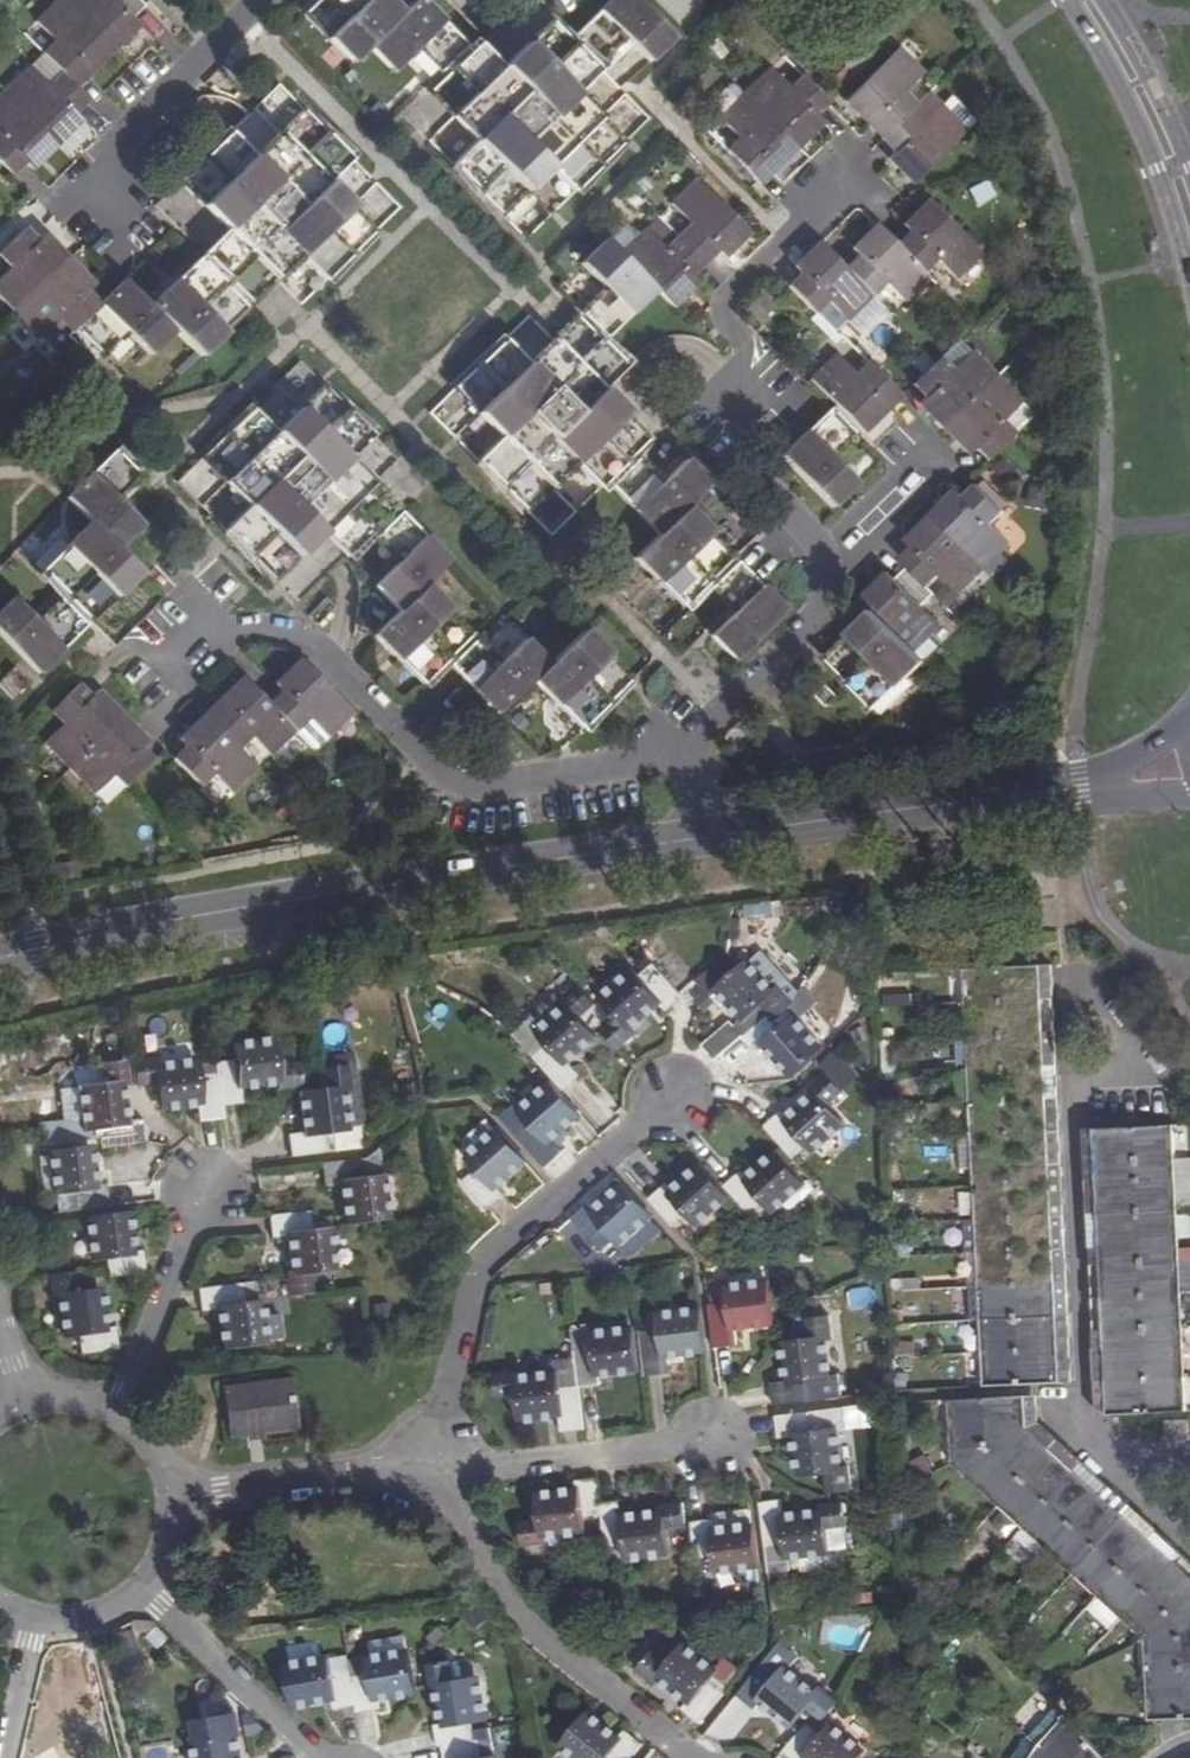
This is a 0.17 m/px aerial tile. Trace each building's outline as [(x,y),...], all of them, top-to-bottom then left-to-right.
[(12,174),(35,151),(41,157),(54,144),(67,132),(60,126),(86,101),(72,86),(110,49),(122,37),(117,31),(142,6),(137,0),(59,0),(37,23),(54,42),(41,54),(3,91),(0,94),(0,162),(12,174)] [(440,72),(465,48),(420,0),(417,0),(403,14),(390,0),(318,0),(304,14),(352,64),(369,46),(394,72),(418,48),(440,72)] [(647,63),(672,38),(634,0),(609,0),(574,36),(598,60),(622,37),(647,63)] [(452,165),(501,215),(525,192),(548,168),(573,193),(624,143),(600,119),(577,96),(601,73),(550,21),(503,67),(480,42),(429,92),(453,117),(477,141),(452,165)] [(901,171),(913,183),(965,132),(939,106),(920,125),(907,111),(913,106),(901,94),(921,75),(897,49),(844,99),(881,138),(907,165),(901,171)] [(724,152),(755,183),(794,145),(806,133),(800,127),(824,105),(799,79),(787,90),(769,70),(744,95),(718,121),(737,140),(724,152)] [(202,255),(252,305),(275,282),(299,260),(322,283),(374,232),(351,208),(328,185),(352,162),(301,109),(276,134),(252,158),(229,134),(179,182),(226,232),(202,255)] [(580,312),(606,338),(655,291),(671,308),(684,294),(679,289),(728,239),(733,245),(746,232),(696,181),(671,206),(690,225),(677,238),(664,251),(646,232),(620,256),(604,239),(580,264),(605,288),(580,312)] [(976,207),(995,199),(987,181),(969,189),(976,207)] [(787,288),(813,314),(826,302),(845,322),(870,298),(882,284),(901,305),(927,279),(920,273),(934,260),(952,280),(978,255),(928,202),(914,215),(920,220),(894,244),(878,227),(864,240),(869,245),(843,270),(820,245),(807,257),(813,263),(787,288)] [(40,338),(60,319),(71,331),(74,329),(100,355),(124,332),(148,358),(173,333),(198,358),(247,311),(198,260),(148,307),(123,282),(98,307),(73,281),(78,275),(66,264),(53,250),(49,254),(25,231),(0,256),(0,259),(12,270),(0,282),(0,298),(15,313),(40,338)] [(475,463),(524,513),(547,490),(572,466),(597,490),(648,439),(625,416),(602,391),(625,368),(575,318),(561,330),(550,341),(527,363),(504,339),(452,392),(475,416),(498,441),(475,463)] [(958,434),(985,462),(995,452),(1012,436),(1000,423),(1020,404),(993,377),(970,353),(950,372),(939,359),(933,365),(911,386),(933,409),(928,414),(941,426),(953,440),(958,434)] [(810,384),(857,434),(894,399),(865,369),(852,381),(833,361),(810,384)] [(224,531),(274,582),(322,536),(344,558),(395,508),(374,485),(350,461),(374,438),(323,386),(299,409),(275,433),(252,409),(201,459),(225,482),(248,508),(224,531)] [(779,457),(829,508),(854,485),(829,459),(854,436),(829,409),(779,457)] [(41,571),(91,621),(139,574),(117,550),(141,525),(118,501),(141,479),(114,451),(66,499),(90,523),(41,571)] [(633,559),(681,608),(731,559),(684,510),(709,486),(684,460),(658,485),(635,461),(611,486),(659,535),(633,559)] [(826,658),(875,709),(905,679),(924,660),(914,651),(940,625),(921,606),(934,594),(927,588),(940,575),(960,595),(984,569),(1008,545),(988,525),(1001,512),(974,485),(950,510),(944,506),(933,518),(920,531),(925,535),(899,562),(907,568),(882,594),(876,587),(864,600),(875,611),(826,658)] [(371,637),(419,687),(470,636),(422,587),(448,561),(400,512),(372,540),(395,564),(372,587),(396,612),(371,637)] [(709,638),(733,663),(784,613),(737,564),(712,589),(735,612),(709,638)] [(37,675),(86,626),(60,599),(36,622),(14,599),(0,612),(0,636),(37,675)] [(522,689),(570,739),(622,688),(574,638),(547,664),(523,640),(497,665),(475,642),(451,666),(496,714),(522,689)] [(172,761),(197,786),(209,774),(229,794),(255,769),(235,749),(249,735),(268,755),(293,732),(312,752),(325,739),(351,713),(300,663),(286,675),(292,681),(266,704),(243,680),(204,718),(192,730),(198,735),(172,761)] [(10,701),(26,686),(12,670),(0,682),(0,691),(10,701)] [(881,715),(911,684),(905,679),(875,709),(881,715)] [(66,769),(91,795),(111,776),(123,788),(150,762),(126,737),(131,732),(118,720),(106,707),(101,711),(76,684),(48,711),(61,725),(42,744),(66,769)] [(815,696),(826,708),(837,696),(826,685),(815,696)] [(743,1038),(770,1013),(777,1020),(791,1006),(794,1004),(778,987),(771,992),(747,964),(738,972),(724,957),(696,982),(711,998),(719,991),(743,1018),(734,1028),(730,1023),(702,1047),(715,1062),(743,1038)] [(1041,966),(964,970),(965,1001),(967,1034),(969,1065),(970,1099),(972,1131),(975,1190),(975,1222),(979,1256),(981,1289),(982,1320),(984,1354),(986,1385),(1062,1383),(1041,966)] [(639,982),(630,973),(603,999),(619,1016),(603,1032),(619,1049),(634,1034),(629,1028),(657,1003),(666,1012),(683,997),(680,994),(657,967),(639,982)] [(568,1007),(562,1000),(572,992),(556,975),(529,999),(551,1023),(568,1007)] [(595,1033),(580,1018),(596,1004),(580,985),(572,992),(562,1000),(568,1007),(551,1023),(529,999),(502,1022),(533,1057),(561,1089),(578,1075),(566,1060),(595,1033)] [(801,1016),(791,1006),(777,1020),(770,1013),(743,1038),(757,1055),(765,1049),(788,1075),(820,1050),(795,1021),(801,1016)] [(273,1044),(234,1049),(235,1060),(214,1063),(216,1075),(221,1107),(242,1105),(240,1086),(276,1080),(278,1090),(300,1087),(296,1065),(277,1067),(273,1044)] [(353,1126),(343,1053),(308,1058),(309,1062),(322,1071),(344,1069),(347,1092),(338,1093),(343,1128),(353,1126)] [(132,1063),(135,1086),(157,1083),(160,1106),(196,1104),(198,1120),(221,1116),(221,1107),(216,1075),(194,1078),(193,1065),(156,1070),(154,1060),(132,1063)] [(125,1066),(102,1068),(104,1091),(81,1093),(86,1128),(99,1129),(100,1136),(102,1148),(144,1143),(141,1123),(125,1124),(120,1090),(127,1089),(125,1066)] [(343,1128),(338,1093),(347,1092),(344,1069),(322,1071),(326,1093),(302,1096),(306,1133),(287,1137),(289,1158),(331,1153),(362,1148),(359,1126),(353,1126),(343,1128)] [(784,1120),(769,1132),(793,1160),(807,1149),(816,1157),(846,1132),(829,1113),(846,1098),(831,1082),(814,1096),(819,1103),(791,1127),(784,1120)] [(553,1086),(523,1111),(531,1120),(514,1134),(544,1168),(561,1153),(549,1139),(578,1114),(553,1086)] [(68,1123),(42,1127),(48,1144),(100,1136),(99,1129),(86,1128),(72,1131),(68,1123)] [(1173,1124),(1095,1129),(1110,1414),(1148,1412),(1154,1412),(1188,1411),(1186,1377),(1183,1326),(1182,1293),(1180,1260),(1177,1209),(1174,1159),(1173,1124)] [(500,1134),(471,1158),(478,1167),(462,1182),(485,1209),(502,1194),(495,1184),(522,1160),(500,1134)] [(85,1148),(48,1154),(54,1193),(66,1191),(71,1212),(110,1206),(106,1184),(92,1186),(85,1148)] [(1174,1159),(1177,1209),(1189,1209),(1189,1158),(1174,1159)] [(365,1159),(325,1164),(327,1184),(345,1184),(351,1217),(386,1214),(381,1179),(369,1179),(365,1159)] [(753,1219),(768,1207),(772,1212),(800,1188),(776,1160),(749,1183),(741,1174),(724,1188),(753,1219)] [(676,1195),(668,1187),(650,1202),(674,1228),(692,1216),(698,1224),(728,1200),(704,1172),(676,1195)] [(589,1204),(571,1219),(600,1253),(617,1238),(620,1242),(622,1240),(650,1218),(625,1190),(597,1213),(589,1204)] [(312,1211),(267,1216),(269,1240),(289,1238),(294,1274),(286,1275),(289,1297),(311,1294),(309,1272),(330,1270),(326,1233),(314,1234),(312,1211)] [(127,1217),(88,1221),(93,1258),(105,1257),(109,1277),(145,1273),(142,1252),(131,1254),(127,1217)] [(634,1254),(661,1232),(650,1218),(622,1240),(634,1254)] [(1180,1260),(1182,1293),(1189,1293),(1189,1259),(1180,1260)] [(70,1272),(48,1275),(50,1297),(59,1295),(63,1332),(76,1332),(79,1353),(116,1348),(113,1327),(100,1329),(96,1292),(73,1293),(70,1272)] [(253,1283),(197,1290),(199,1313),(218,1311),(224,1346),(279,1339),(276,1316),(258,1319),(253,1283)] [(767,1283),(730,1287),(732,1299),(710,1301),(715,1344),(736,1342),(735,1323),(771,1320),(767,1283)] [(699,1307),(663,1312),(664,1325),(642,1329),(647,1372),(670,1369),(668,1350),(703,1346),(699,1307)] [(831,1338),(828,1315),(806,1318),(808,1340),(784,1344),(789,1380),(771,1383),(773,1405),(816,1400),(814,1379),(825,1377),(821,1339),(831,1338)] [(595,1346),(575,1349),(578,1386),(598,1383),(598,1371),(633,1366),(629,1329),(594,1334),(595,1346)] [(515,1371),(492,1374),(495,1396),(517,1394),(521,1417),(558,1413),(561,1431),(584,1429),(578,1386),(554,1388),(552,1376),(517,1378),(515,1371)] [(292,1380),(222,1389),(228,1439),(298,1430),(292,1380)] [(951,1401),(955,1462),(1144,1636),(1149,1719),(1189,1717),(1189,1586),(1022,1433),(1019,1397),(981,1399),(975,1400),(951,1401)] [(817,1412),(773,1417),(776,1439),(795,1438),(801,1473),(822,1472),(825,1495),(848,1492),(846,1468),(836,1468),(832,1433),(820,1433),(817,1412)] [(1188,1421),(1168,1421),(1169,1442),(1189,1441),(1188,1421)] [(581,1532),(580,1519),(600,1516),(599,1503),(600,1503),(597,1481),(574,1484),(575,1494),(538,1500),(541,1523),(518,1526),(521,1547),(544,1544),(543,1537),(581,1532)] [(620,1500),(600,1503),(599,1503),(600,1516),(604,1547),(625,1545),(627,1557),(664,1552),(662,1529),(682,1527),(679,1504),(656,1508),(657,1515),(623,1521),(620,1500)] [(781,1501),(760,1504),(765,1546),(768,1573),(788,1571),(786,1556),(824,1551),(847,1549),(841,1505),(818,1508),(819,1516),(784,1519),(781,1501)] [(751,1526),(749,1508),(713,1514),(713,1520),(714,1529),(751,1526)] [(756,1564),(751,1526),(714,1529),(713,1520),(691,1522),(695,1559),(715,1557),(716,1567),(756,1564)] [(1099,1597),(1088,1609),(1112,1629),(1123,1617),(1099,1597)] [(670,1665),(654,1652),(638,1670),(656,1685),(662,1678),(689,1701),(682,1710),(699,1723),(726,1691),(709,1677),(714,1672),(686,1647),(670,1665)] [(374,1665),(374,1675),(350,1677),(349,1678),(355,1709),(356,1716),(381,1712),(380,1700),(417,1693),(411,1658),(374,1665)] [(335,1711),(355,1709),(349,1678),(350,1677),(349,1671),(329,1674),(327,1663),(289,1670),(295,1705),(332,1699),(335,1711)] [(456,1684),(452,1663),(429,1668),(432,1688),(442,1687),(447,1723),(435,1726),(437,1748),(442,1746),(473,1741),(471,1729),(469,1720),(485,1717),(479,1681),(456,1684)] [(778,1682),(761,1666),(736,1696),(755,1711),(763,1703),(790,1726),(808,1708),(823,1720),(838,1702),(822,1690),(816,1698),(786,1674),(778,1682)] [(1070,1711),(1061,1719),(1048,1732),(1035,1751),(1030,1757),(1111,1757),(1070,1711)] [(258,1712),(242,1714),(245,1736),(261,1733),(258,1712)] [(211,1717),(214,1740),(198,1743),(200,1757),(238,1757),(235,1738),(239,1737),(235,1714),(211,1717)] [(586,1715),(561,1743),(580,1757),(630,1757),(641,1745),(622,1729),(615,1739),(586,1715)] [(782,1752),(790,1757),(805,1757),(806,1757),(855,1757),(861,1751),(832,1726),(822,1737),(806,1725),(782,1752)] [(481,1740),(473,1741),(442,1746),(444,1757),(486,1757),(481,1740)] [(163,1747),(147,1749),(148,1757),(164,1757),(163,1747)]
